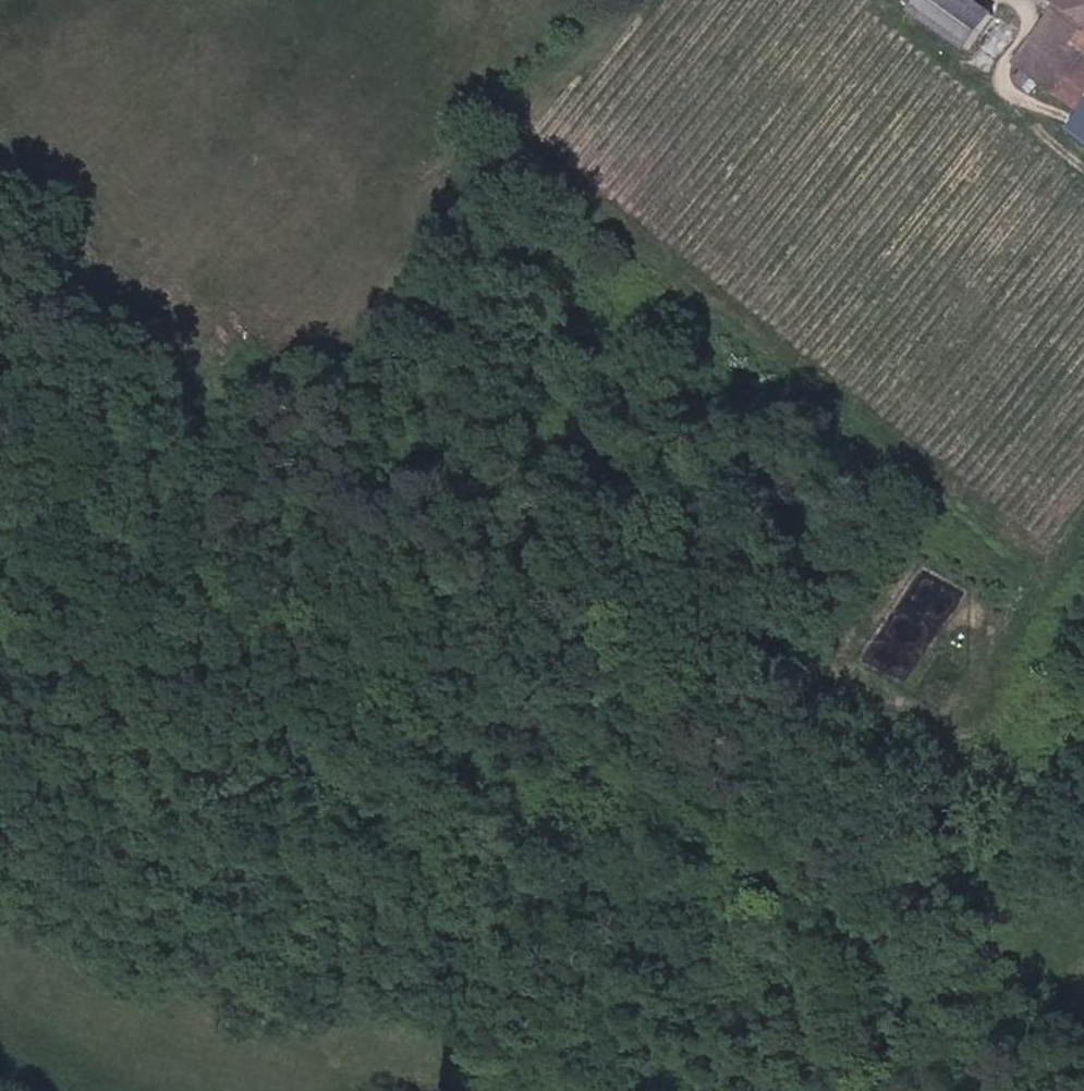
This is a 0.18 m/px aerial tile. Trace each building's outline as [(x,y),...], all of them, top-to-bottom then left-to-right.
[(921,1),(915,7),(966,49),(999,14),(982,0),(920,0),(921,1)] [(1083,110),(1083,0),(1072,0),(1071,1),(1015,72),(1075,121),(1083,110)]
